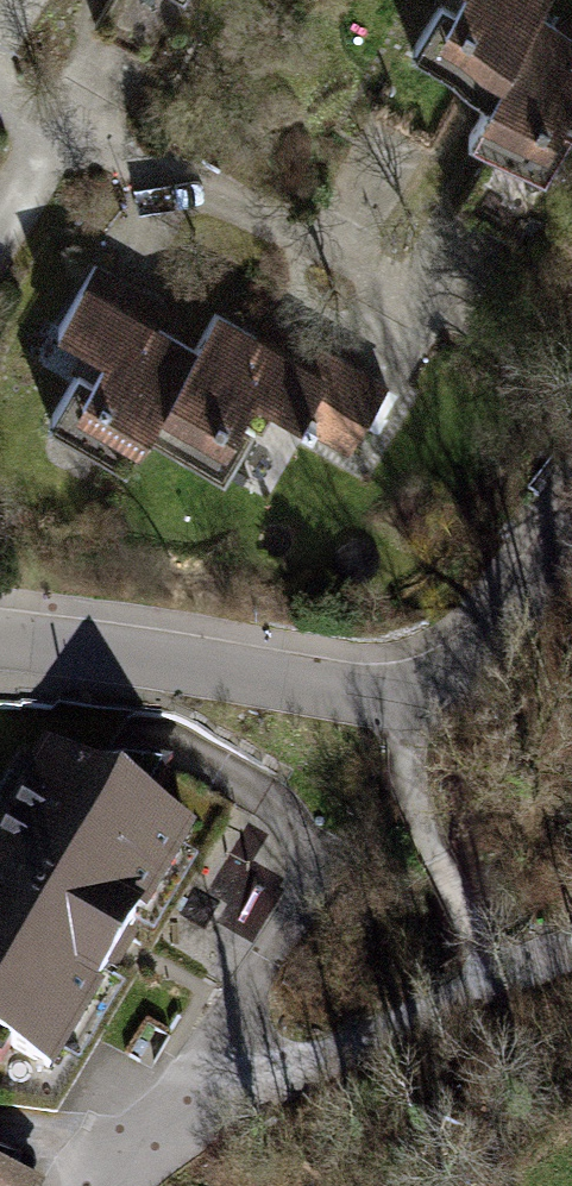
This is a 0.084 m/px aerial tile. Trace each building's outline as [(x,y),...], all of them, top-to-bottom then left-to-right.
[(506,89),(550,11),(556,0),(469,0),(440,52),(506,89)] [(550,11),(506,89),(483,136),(550,172),(571,131),(571,23),(550,11)] [(106,347),(60,427),(132,469),(169,403),(202,349),(161,325),(172,306),(100,265),(66,324),(106,347)] [(202,349),(169,403),(232,442),(261,393),(360,453),(398,392),(273,317),(262,334),(225,311),(202,349)] [(50,757),(0,840),(0,1053),(50,1082),(199,837),(50,757)] [(15,1179),(0,1174),(0,1185),(13,1185),(15,1179)]
